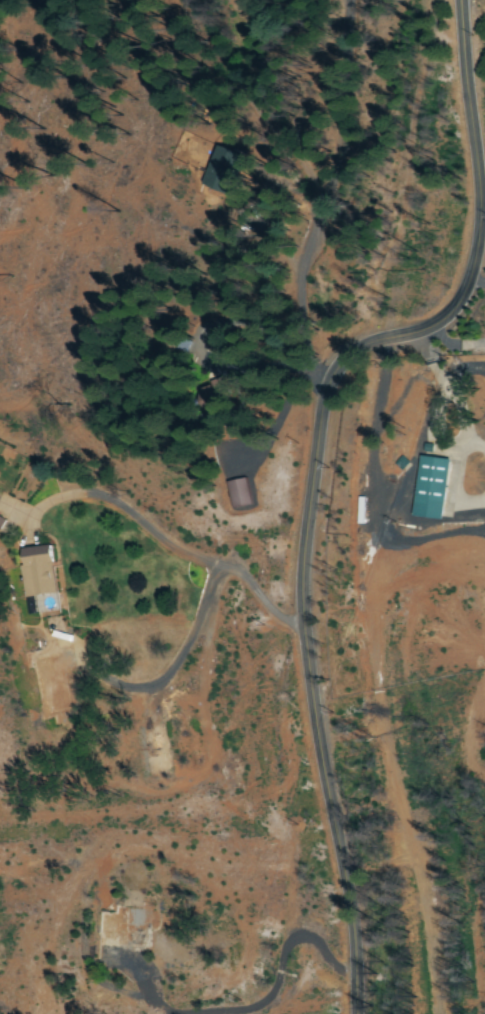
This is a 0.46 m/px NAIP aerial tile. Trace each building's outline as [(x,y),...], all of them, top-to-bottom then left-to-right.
[(418,517),(447,521),(455,461),(425,457),(418,517)] [(26,599),(60,595),(56,565),(63,564),(62,555),(27,559),(28,567),(22,567),(26,599)]
